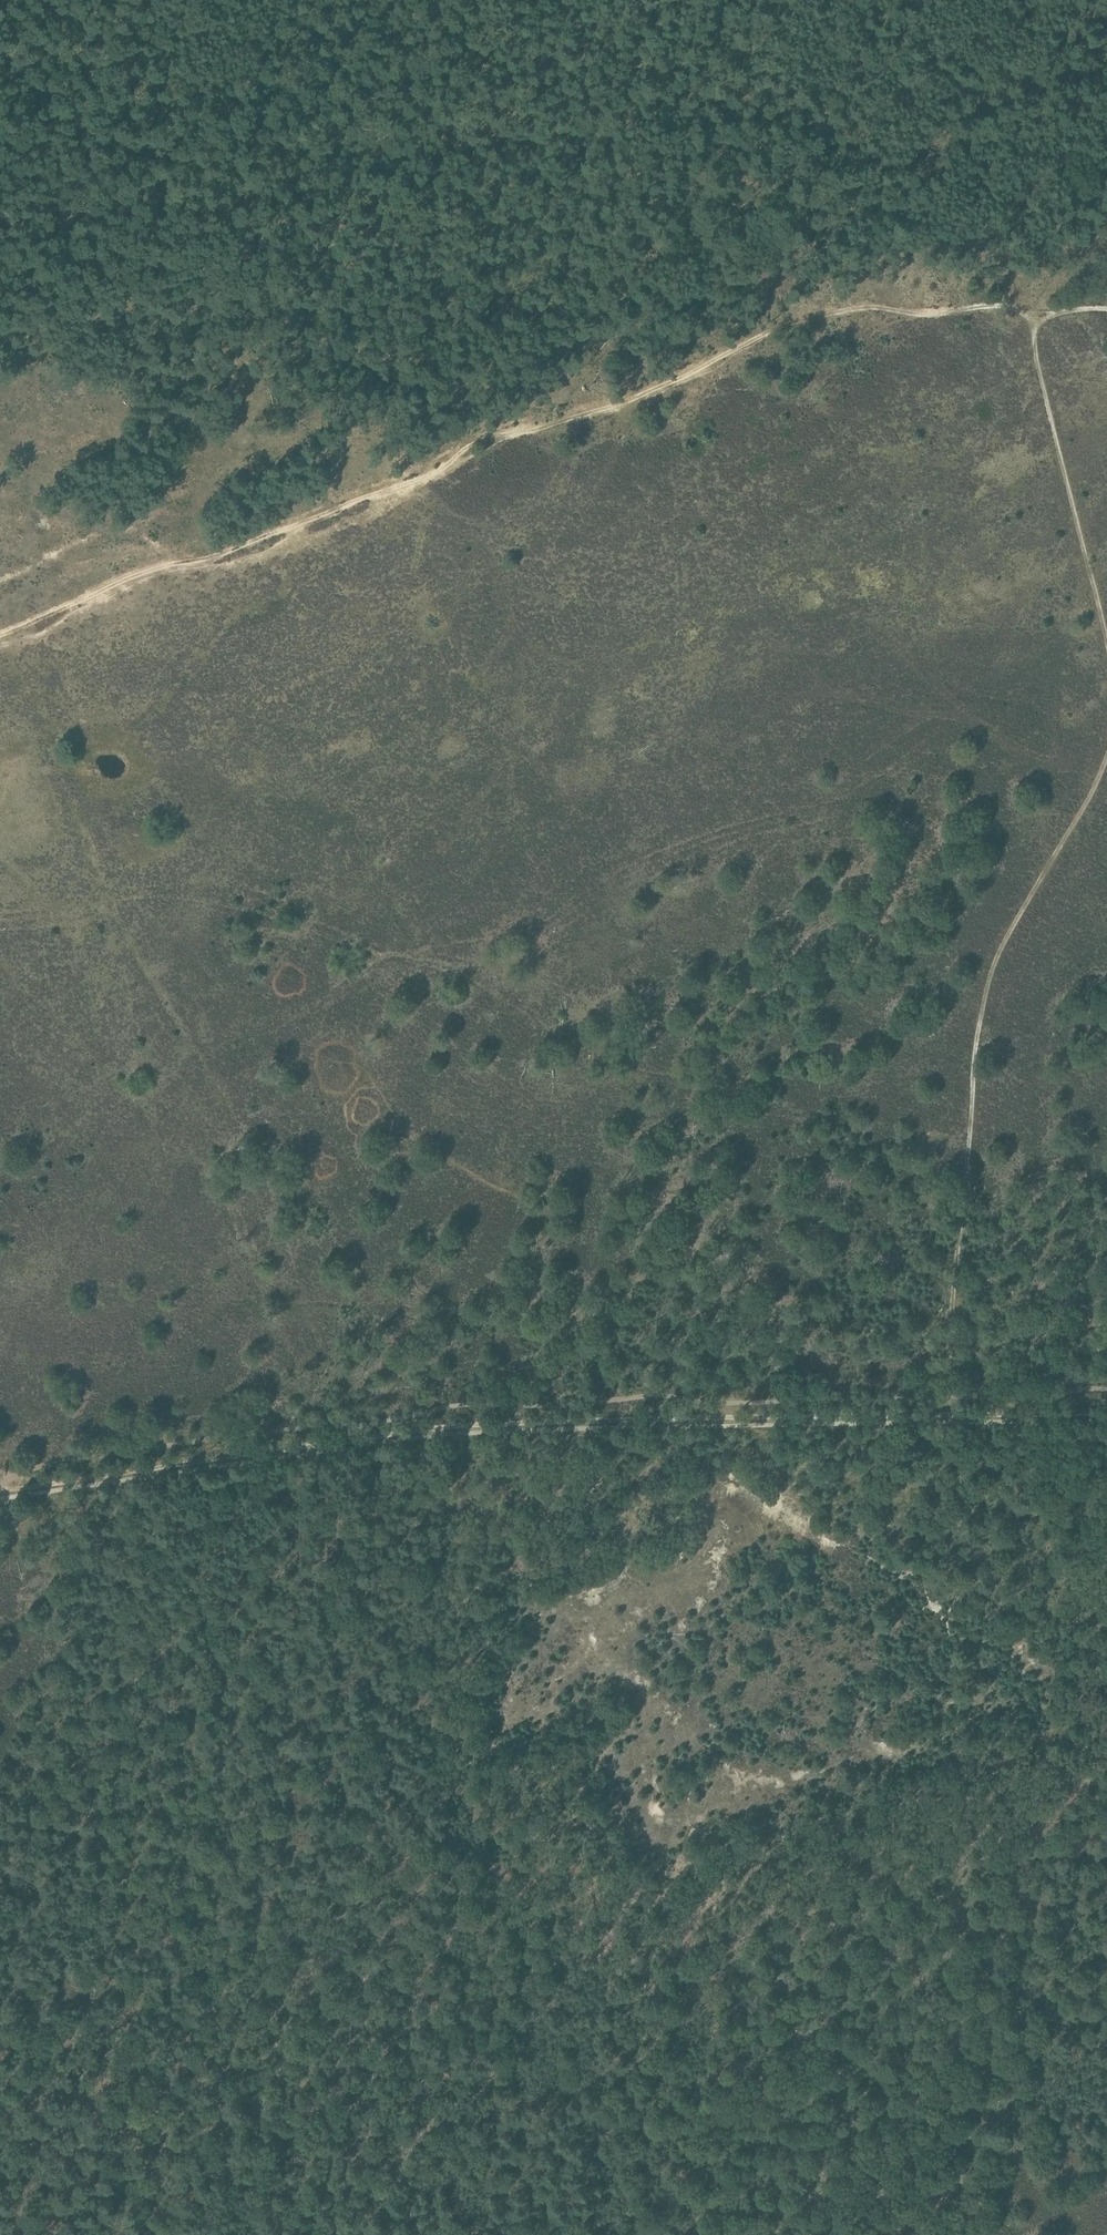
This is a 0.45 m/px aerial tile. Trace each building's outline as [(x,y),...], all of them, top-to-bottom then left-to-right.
[(884,1754),(893,1744),(877,1731),(869,1741),(884,1754)]
